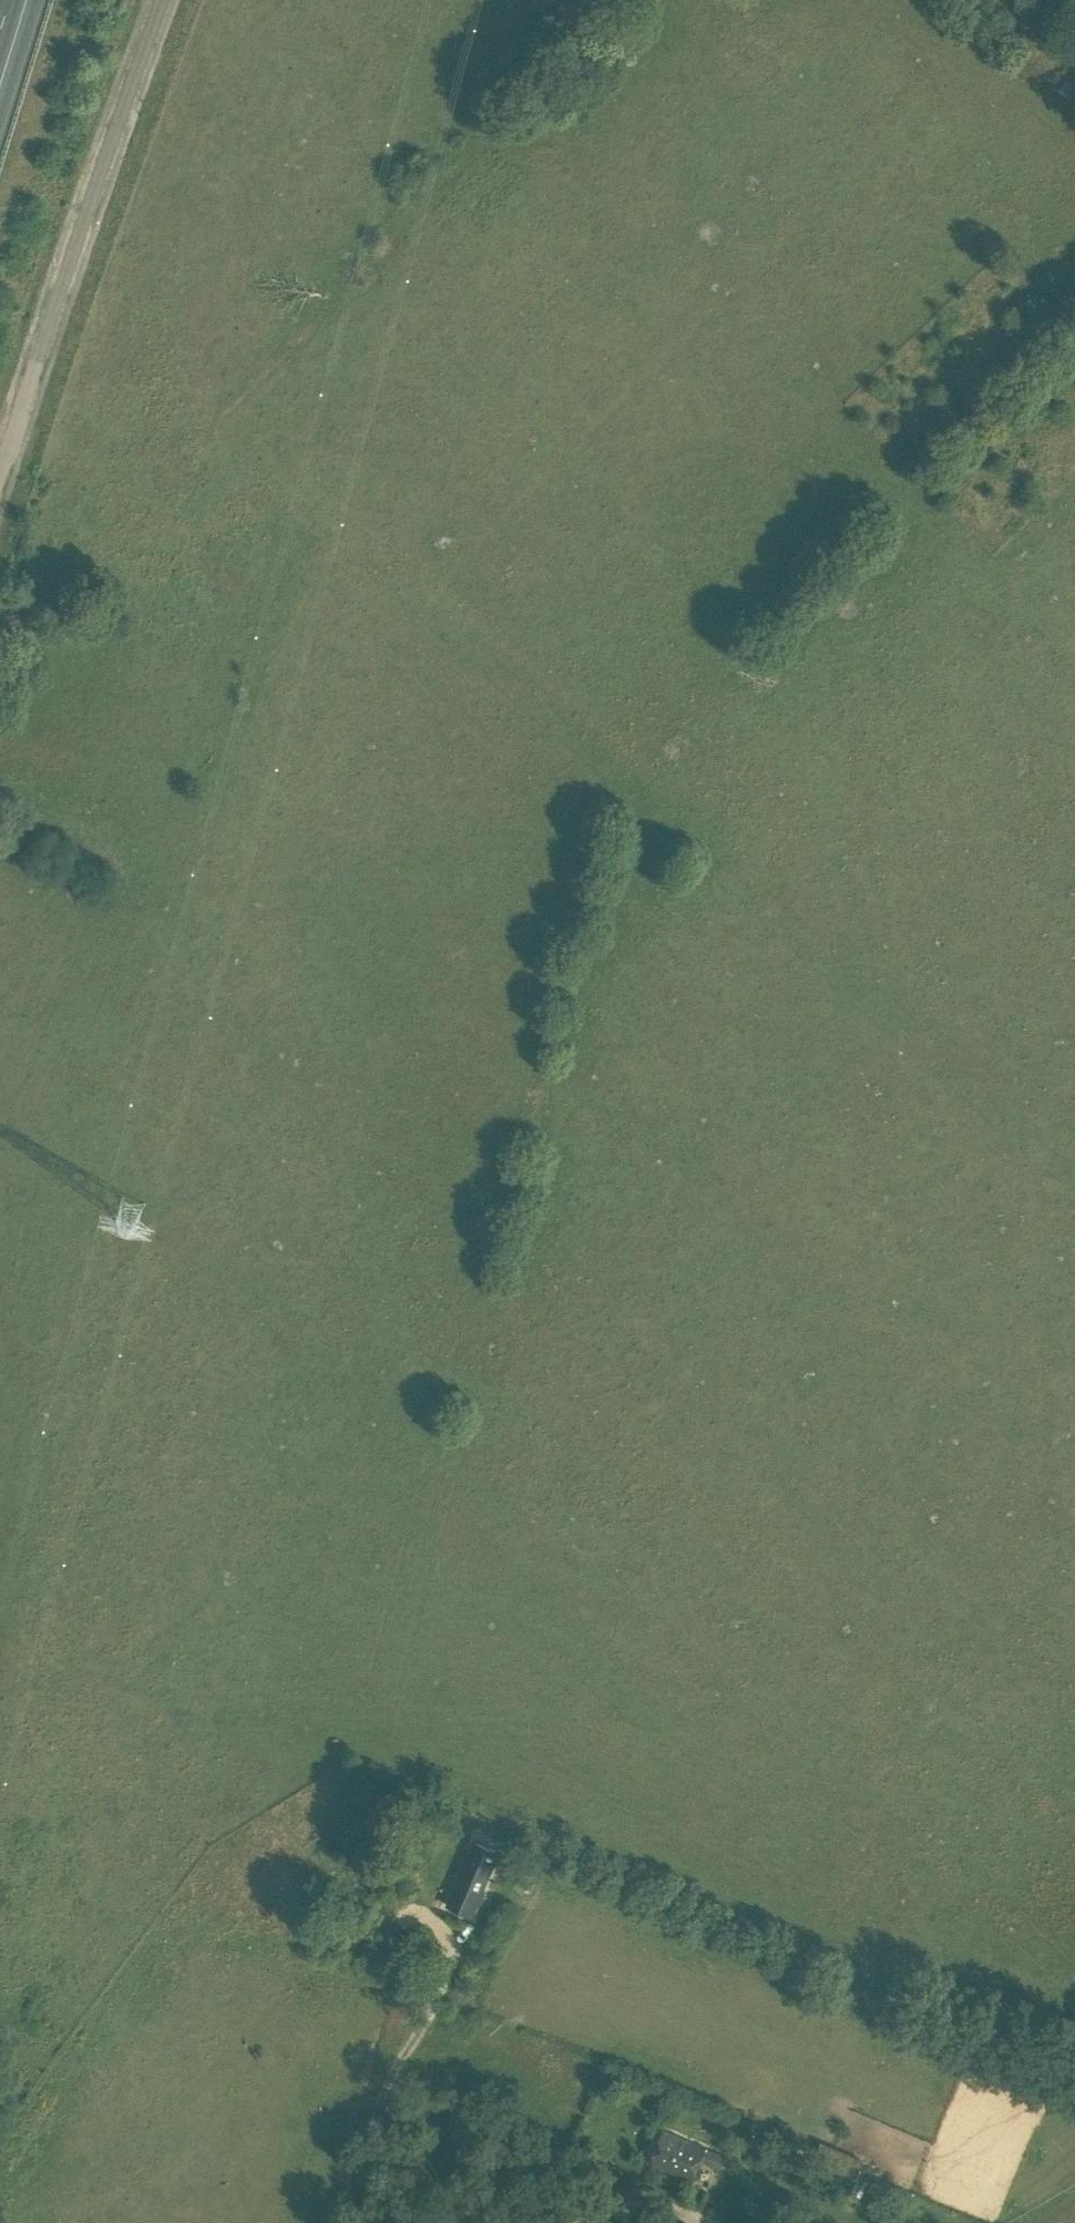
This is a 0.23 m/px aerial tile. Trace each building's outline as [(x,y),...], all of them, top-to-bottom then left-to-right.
[(498,1851),(475,1841),(448,1904),(471,1914),(498,1851)] [(720,2154),(705,2147),(664,2129),(650,2161),(691,2179),(700,2158),(715,2165),(720,2154)]
